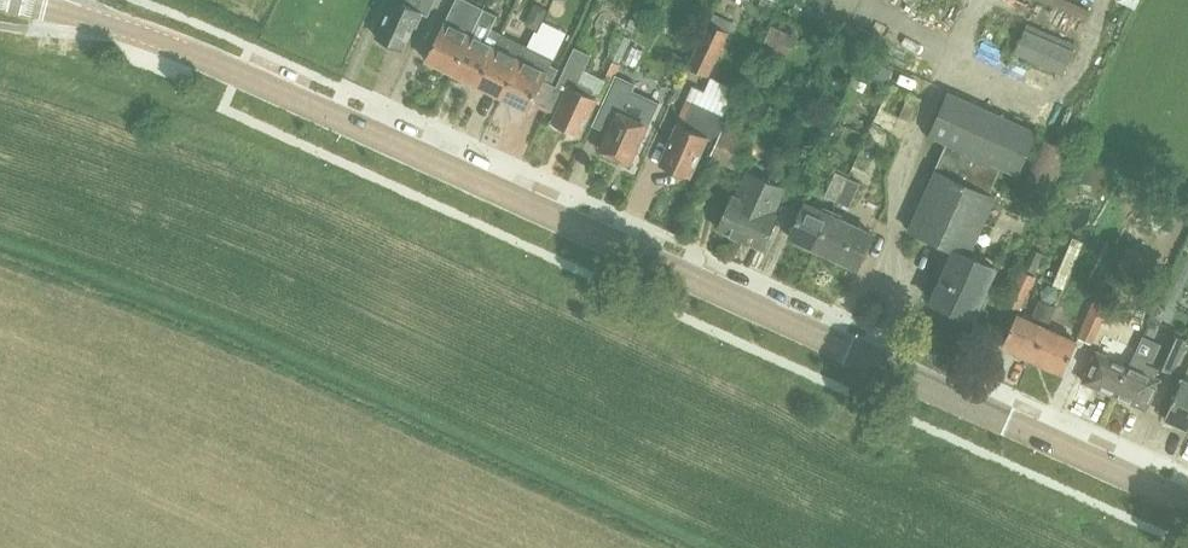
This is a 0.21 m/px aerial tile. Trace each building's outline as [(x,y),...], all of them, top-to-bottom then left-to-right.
[(377,36),(378,36),(380,41),(387,44),(392,43),(404,48),(414,25),(416,26),(423,12),(429,14),(435,0),(393,0),(377,36)] [(445,22),(427,60),(453,73),(471,35),(472,35),(485,7),(470,0),(456,0),(445,22)] [(1127,4),(1145,11),(1150,0),(1129,0),(1127,4)] [(710,76),(729,32),(708,22),(688,66),(710,76)] [(788,58),(798,36),(772,24),(762,46),(788,58)] [(471,35),(453,73),(478,85),(503,33),(491,27),(484,41),(472,35),(471,35)] [(1063,73),(1074,49),(1024,27),(1014,52),(1063,73)] [(503,33),(478,85),(503,97),(528,45),(503,33)] [(831,59),(853,69),(860,54),(837,43),(831,59)] [(532,101),(547,108),(556,89),(555,88),(551,86),(560,68),(551,64),(554,58),(528,45),(503,97),(528,109),(532,101)] [(556,89),(547,108),(557,113),(553,122),(555,123),(553,127),(564,132),(566,128),(579,134),(597,97),(576,87),(592,54),(575,46),(555,88),(556,89)] [(911,230),(946,246),(969,255),(969,254),(995,197),(989,194),(1002,166),(1019,174),(1038,131),(949,92),(930,135),(947,142),(934,171),(937,172),(911,230)] [(620,113),(604,149),(605,150),(606,155),(613,158),(618,156),(627,160),(638,136),(641,137),(647,124),(650,126),(660,104),(669,108),(672,101),(652,93),(640,121),(620,113)] [(912,121),(922,99),(910,94),(900,116),(912,121)] [(695,101),(684,125),(678,123),(661,161),(691,175),(708,138),(714,141),(725,115),(695,101)] [(724,127),(718,140),(710,157),(740,171),(754,141),(724,127)] [(1049,200),(1072,151),(1039,136),(1016,185),(1049,200)] [(761,193),(741,238),(763,248),(778,213),(773,211),(777,201),(791,208),(809,167),(797,162),(790,178),(784,175),(780,184),(775,183),(769,197),(761,193)] [(719,228),(741,238),(761,193),(769,197),(775,183),(748,170),(736,196),(734,195),(719,228)] [(838,201),(849,177),(835,171),(825,195),(838,201)] [(838,201),(850,206),(860,182),(849,177),(838,201)] [(832,214),(806,202),(791,235),(817,247),(832,214)] [(832,214),(817,247),(859,267),(874,233),(832,214)] [(969,255),(946,246),(939,262),(947,266),(932,300),(973,318),(996,266),(969,254),(969,255)] [(1020,269),(1011,289),(1005,304),(1021,311),(1035,275),(1020,269)] [(1041,300),(1032,320),(1016,313),(1003,344),(1033,358),(1047,327),(1049,328),(1058,307),(1041,300)] [(1078,337),(1091,343),(1093,339),(1107,308),(1093,302),(1078,337)] [(1047,327),(1033,358),(1063,371),(1077,340),(1049,328),(1047,327)] [(1187,342),(1187,340),(1168,330),(1154,361),(1175,371),(1187,342)] [(1116,343),(1110,357),(1096,351),(1083,380),(1114,394),(1133,351),(1116,343)] [(1133,351),(1114,394),(1146,408),(1159,379),(1155,377),(1159,367),(1147,362),(1149,357),(1133,351)] [(1182,378),(1165,416),(1168,417),(1168,419),(1178,424),(1181,423),(1187,426),(1187,381),(1182,378)]
